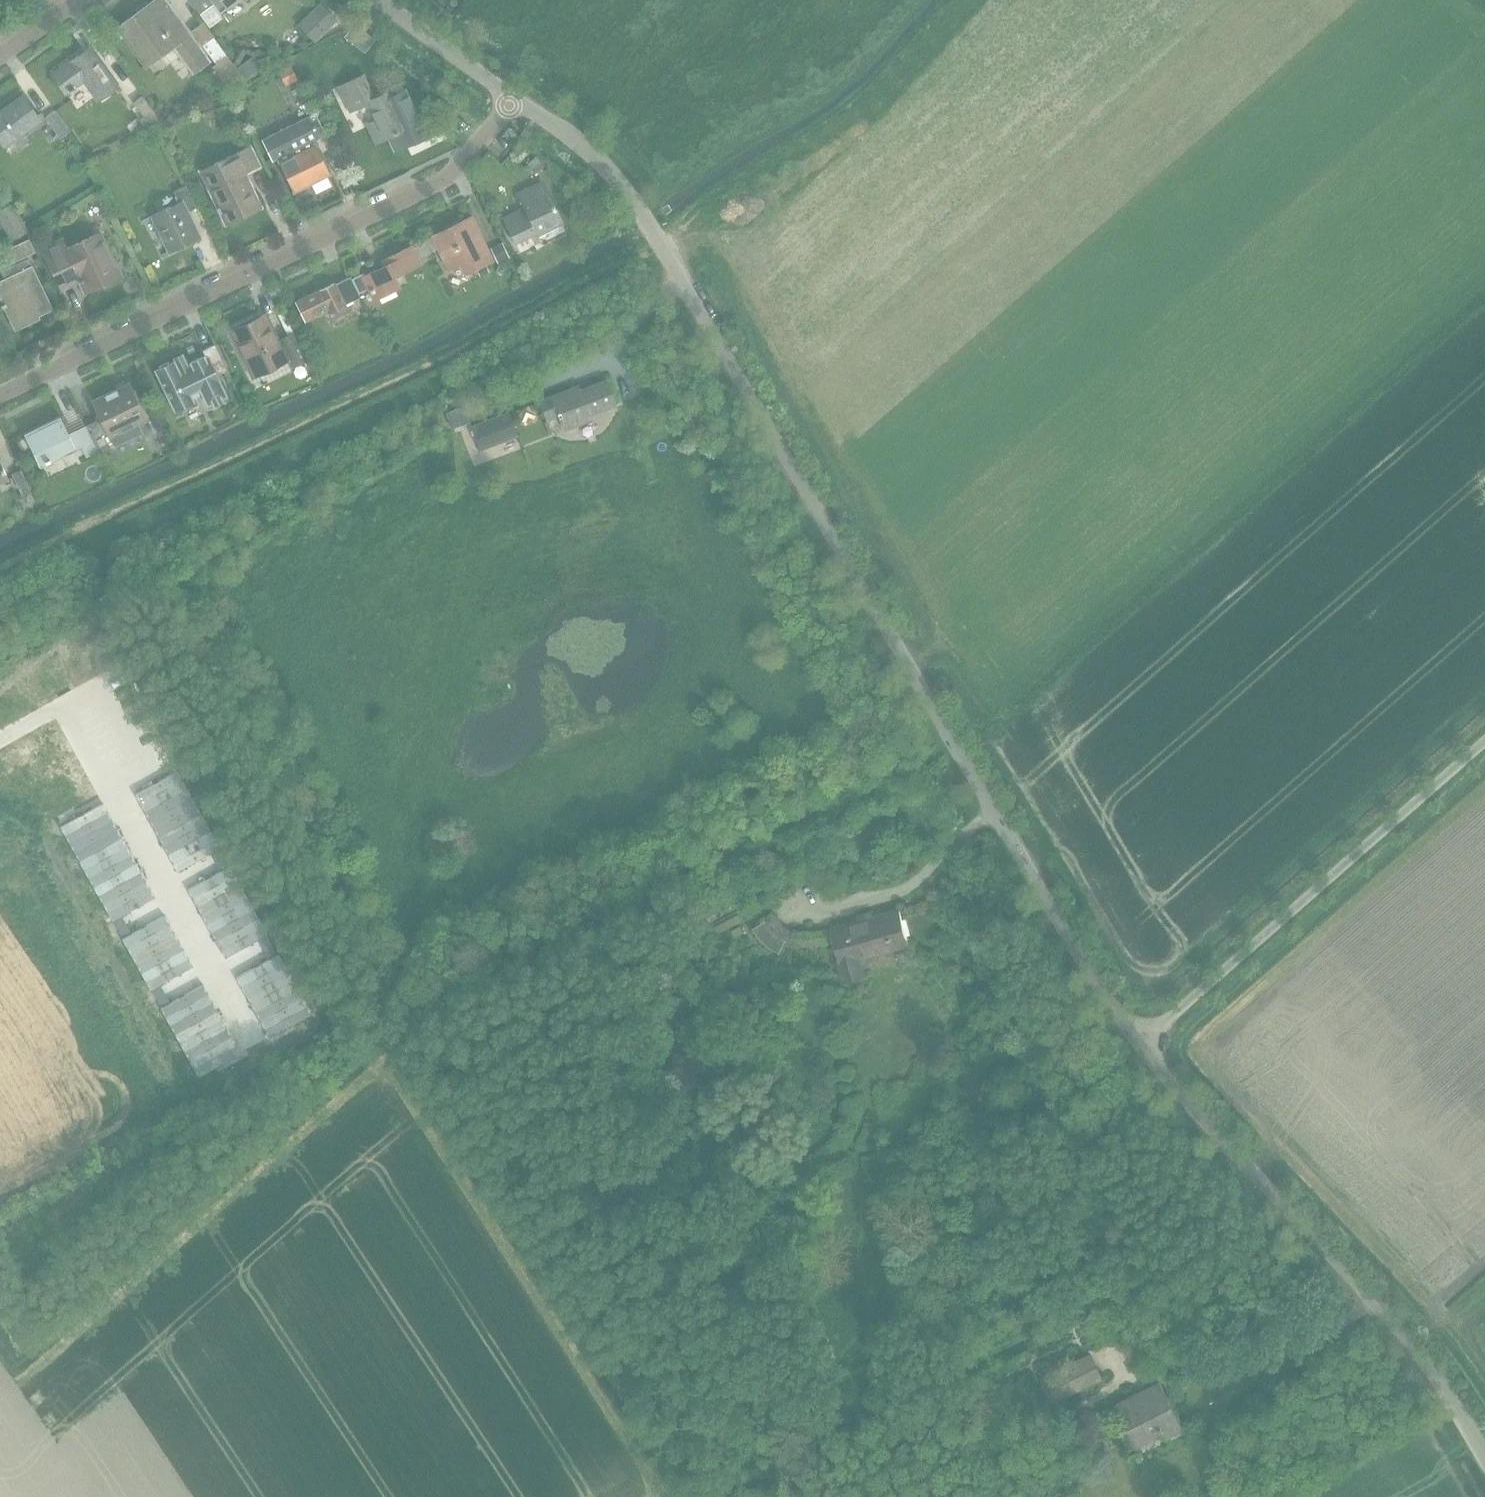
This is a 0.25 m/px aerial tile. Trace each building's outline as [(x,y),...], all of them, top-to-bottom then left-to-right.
[(117,25),(145,64),(173,44),(192,71),(208,59),(165,0),(151,0),(117,25)] [(198,12),(212,2),(218,11),(233,0),(189,0),(198,12)] [(320,2),(298,24),(314,40),(336,18),(320,2)] [(215,63),(212,66),(225,83),(239,73),(202,21),(191,30),(207,51),(215,63)] [(352,31),(363,40),(369,33),(358,24),(352,31)] [(97,99),(115,85),(94,56),(89,59),(82,50),(51,73),(65,92),(68,90),(69,92),(75,88),(73,86),(83,79),(97,99)] [(278,67),(286,85),(298,79),(289,61),(278,67)] [(375,141),(405,126),(388,91),(373,98),(362,74),(338,86),(345,100),(353,96),(358,106),(367,102),(375,120),(366,124),(375,141)] [(143,125),(158,117),(142,93),(132,100),(142,115),(138,118),(143,125)] [(39,119),(21,95),(0,110),(0,142),(3,145),(39,119)] [(46,116),(59,136),(69,130),(56,109),(46,116)] [(306,118),(261,139),(271,160),(276,157),(279,156),(280,159),(278,161),(292,191),(328,174),(314,143),(311,145),(309,141),(312,140),(324,134),(314,114),(306,118)] [(250,145),(206,166),(215,184),(207,189),(221,218),(224,224),(247,213),(260,207),(243,173),(260,165),(250,145)] [(528,165),(536,173),(544,165),(536,157),(528,165)] [(514,241),(559,220),(541,181),(518,192),(525,207),(502,218),(514,241)] [(185,213),(195,208),(185,186),(173,192),(178,203),(152,215),(169,251),(196,238),(185,213)] [(26,230),(9,202),(0,207),(0,221),(11,239),(26,230)] [(473,268),(490,259),(469,216),(432,234),(448,266),(467,257),(473,268)] [(84,293),(120,275),(98,232),(65,248),(61,239),(40,249),(60,289),(78,281),(84,293)] [(11,262),(33,251),(27,239),(5,250),(11,262)] [(363,272),(351,277),(358,292),(369,287),(374,298),(398,287),(393,275),(419,263),(411,245),(382,259),(385,264),(364,274),(363,272)] [(51,308),(30,265),(0,280),(0,296),(12,320),(26,313),(29,318),(51,308)] [(343,305),(343,304),(359,297),(349,276),(333,284),(332,283),(295,301),(303,318),(326,307),(328,313),(343,305)] [(262,317),(233,331),(252,371),(287,354),(279,338),(291,332),(285,319),(267,328),(262,317)] [(292,364),(304,358),(291,332),(279,338),(287,354),(292,364)] [(165,390),(153,396),(165,421),(177,415),(174,408),(175,407),(176,410),(191,403),(190,400),(193,399),(192,397),(202,392),(207,404),(226,395),(206,354),(187,363),(190,367),(180,372),(173,360),(155,369),(165,390)] [(576,419),(616,404),(607,379),(572,393),(571,389),(538,401),(545,420),(558,415),(563,429),(577,424),(576,419)] [(100,417),(85,424),(97,449),(112,442),(109,435),(145,418),(127,381),(91,399),(100,417)] [(517,435),(508,412),(471,426),(479,449),(517,435)] [(97,449),(85,424),(68,432),(59,414),(23,432),(40,467),(82,447),(85,455),(97,449)] [(12,473),(20,490),(29,485),(22,469),(12,473)] [(177,769),(134,793),(148,818),(191,795),(177,769)] [(191,795),(148,818),(162,844),(205,821),(191,795)] [(102,802),(59,825),(74,851),(116,827),(102,802)] [(205,821),(162,844),(176,870),(219,846),(205,821)] [(116,827),(74,851),(88,877),(130,853),(116,827)] [(130,853),(88,877),(102,902),(145,879),(130,853)] [(229,865),(187,888),(196,905),(239,882),(229,865)] [(145,879),(102,902),(111,919),(154,896),(145,879)] [(239,882),(196,905),(206,922),(248,899),(239,882)] [(248,899),(206,922),(215,939),(258,916),(248,899)] [(858,957),(908,944),(899,909),(829,927),(844,982),(863,977),(858,957)] [(164,914),(121,937),(136,963),(178,939),(164,914)] [(258,916),(215,939),(224,956),(267,933),(258,916)] [(780,952),(786,938),(782,936),(776,932),(770,927),(765,920),(752,927),(757,933),(763,941),(770,946),(780,952)] [(178,939),(136,963),(150,988),(192,965),(178,939)] [(278,953),(235,976),(245,993),(287,970),(278,953)] [(287,970),(245,993),(254,1011),(297,987),(287,970)] [(203,983),(160,1007),(174,1032),(217,1009),(203,983)] [(297,987),(254,1011),(268,1036),(311,1013),(297,987)] [(217,1009),(174,1032),(188,1058),(231,1035),(217,1009)] [(231,1035),(188,1058),(198,1075),(240,1052),(231,1035)] [(1052,1402),(1102,1377),(1091,1353),(1040,1378),(1052,1402)] [(1166,1436),(1183,1428),(1160,1381),(1116,1403),(1135,1442),(1162,1429),(1166,1436)]
